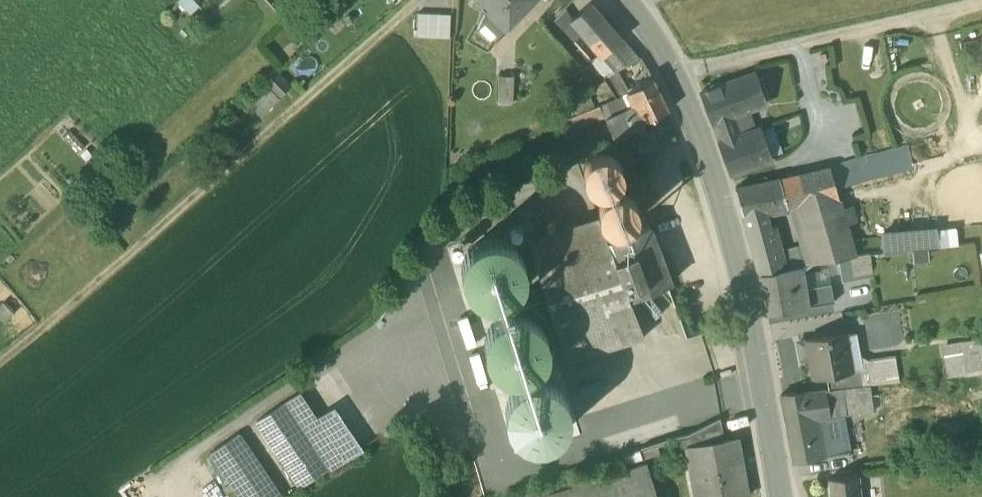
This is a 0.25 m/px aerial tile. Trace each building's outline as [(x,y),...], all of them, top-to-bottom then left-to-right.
[(490,8),(486,13),(505,32),(537,0),(482,0),(490,8)] [(592,2),(571,19),(582,32),(603,15),(592,2)] [(450,15),(417,13),(416,37),(449,38),(450,15)] [(491,45),(505,32),(486,13),(477,30),(491,45)] [(622,39),(603,15),(582,32),(603,55),(622,39)] [(622,39),(603,55),(615,70),(618,68),(639,58),(622,39)] [(615,70),(604,76),(617,98),(629,92),(631,91),(618,68),(615,70)] [(261,117),(291,87),(276,73),(247,104),(261,117)] [(754,73),(719,86),(715,84),(711,86),(709,90),(701,93),(713,124),(732,117),(747,111),(765,105),(754,73)] [(515,75),(500,75),(499,101),(514,101),(515,75)] [(669,112),(653,79),(631,91),(629,92),(636,104),(644,121),(669,112)] [(644,121),(636,104),(606,117),(615,140),(647,127),(644,121)] [(747,111),(732,117),(739,135),(754,130),(747,111)] [(754,130),(739,135),(732,117),(713,124),(731,175),(771,161),(759,128),(754,130)] [(85,148),(70,132),(65,137),(79,153),(85,148)] [(907,147),(830,168),(835,187),(912,166),(907,147)] [(86,150),(80,155),(86,162),(92,156),(86,150)] [(621,179),(622,171),(620,164),(616,157),(610,153),(602,152),(595,153),(588,158),(584,164),(583,172),(584,179),(588,185),(595,190),(602,191),(610,190),(616,185),(621,179)] [(830,168),(778,180),(786,208),(796,205),(812,263),(855,258),(835,187),(830,168)] [(778,180),(749,185),(735,190),(743,219),(764,213),(786,208),(778,180)] [(636,217),(638,209),(636,202),(632,195),(625,191),(618,190),(610,191),(604,196),(600,202),(598,210),(600,217),(604,223),(611,228),(618,229),(626,228),(632,223),(636,217)] [(764,213),(743,219),(748,237),(757,276),(773,273),(782,271),(772,229),(768,230),(764,213)] [(538,267),(567,361),(646,337),(631,299),(608,240),(599,216),(529,239),(538,267)] [(649,225),(608,240),(631,299),(671,283),(661,255),(649,225)] [(935,230),(881,236),(883,252),(937,247),(935,230)] [(870,258),(806,268),(812,308),(837,304),(833,284),(854,281),(853,277),(872,274),(870,258)] [(806,268),(782,271),(773,273),(757,276),(766,314),(812,308),(806,268)] [(520,293),(525,312),(546,307),(542,287),(520,293)] [(29,324),(17,315),(8,327),(21,336),(29,324)] [(855,332),(845,334),(851,369),(860,368),(863,384),(873,383),(869,360),(860,356),(855,332)] [(845,333),(806,340),(810,358),(813,378),(826,376),(851,371),(851,369),(845,334),(845,333)] [(977,338),(961,341),(962,344),(964,358),(966,370),(981,368),(977,338)] [(806,340),(800,341),(798,343),(801,358),(803,360),(810,358),(806,340)] [(962,344),(947,346),(949,360),(964,358),(962,344)] [(894,356),(869,360),(873,383),(898,381),(894,356)] [(949,360),(946,361),(948,376),(966,374),(966,370),(964,358),(949,360)] [(851,371),(826,376),(828,388),(863,384),(860,368),(851,369),(851,371)] [(870,386),(845,389),(848,408),(848,412),(873,409),(870,386)] [(910,404),(909,387),(884,389),(885,406),(910,404)] [(845,389),(825,392),(828,412),(848,408),(845,389)] [(825,392),(781,397),(787,427),(805,425),(805,428),(819,425),(818,419),(828,417),(828,412),(825,392)] [(329,466),(284,401),(258,419),(303,484),(329,466)] [(720,419),(688,436),(679,439),(682,456),(693,454),(692,447),(724,442),(720,419)] [(805,425),(787,427),(793,463),(810,460),(805,428),(805,425)] [(819,425),(805,428),(810,460),(824,457),(822,445),(819,425)] [(239,431),(212,450),(245,496),(284,496),(239,431)] [(692,447),(693,454),(700,491),(705,490),(707,496),(747,496),(737,440),(724,442),(692,447)] [(848,440),(822,445),(824,457),(850,452),(848,440)] [(570,488),(573,496),(657,496),(646,463),(570,488)] [(827,479),(829,496),(830,496),(859,496),(857,476),(827,479)]
